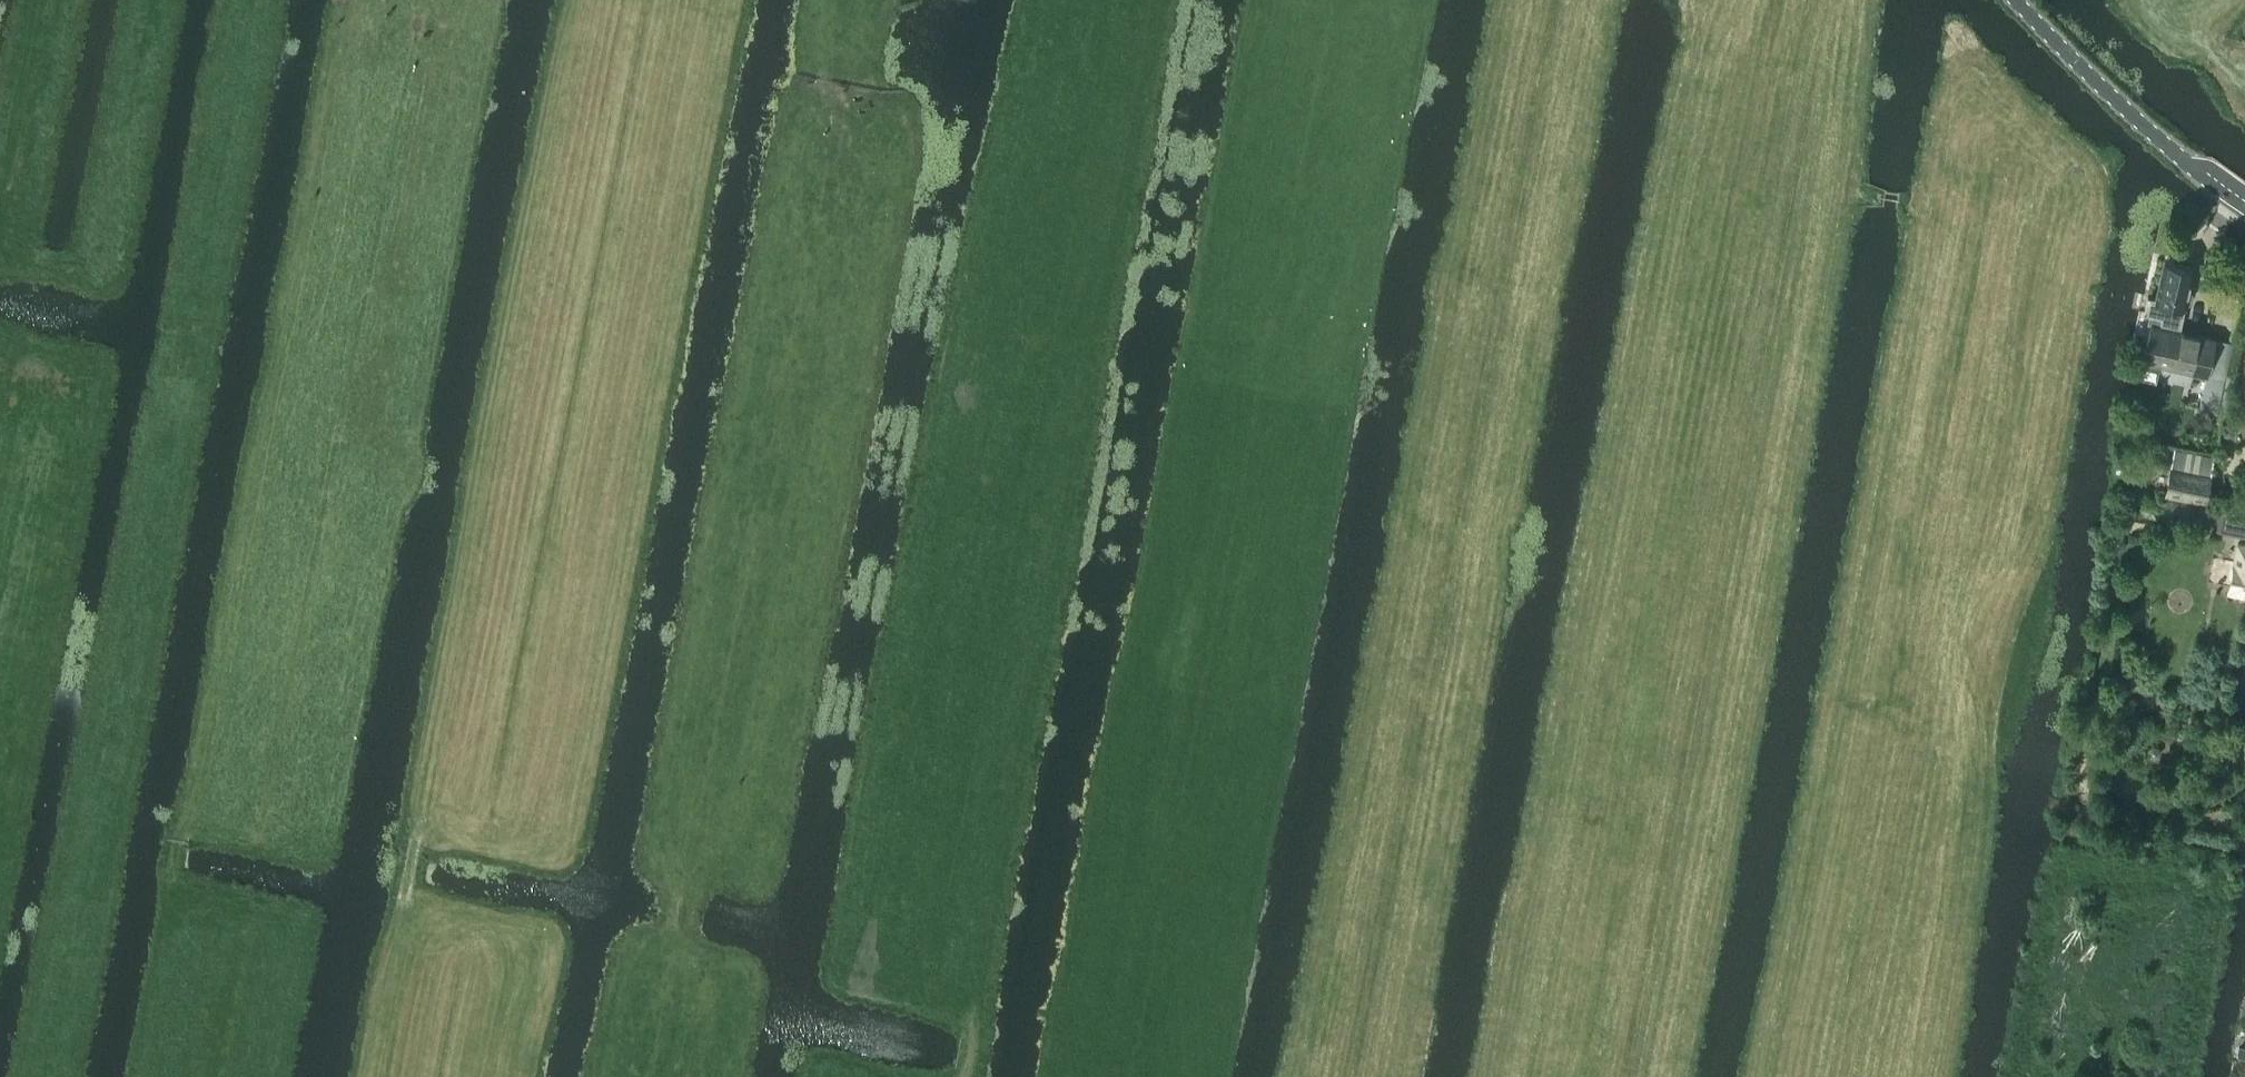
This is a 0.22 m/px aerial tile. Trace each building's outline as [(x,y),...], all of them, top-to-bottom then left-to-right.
[(2147,297),(2144,312),(2153,314),(2163,316),(2162,322),(2179,326),(2184,306),(2184,305),(2191,302),(2193,292),(2188,287),(2192,267),(2164,261),(2156,299),(2147,297)] [(2153,314),(2142,360),(2206,374),(2213,337),(2178,329),(2179,326),(2162,322),(2163,316),(2153,314)] [(2206,499),(2210,475),(2213,456),(2173,448),(2171,468),(2166,492),(2206,499)] [(2222,512),(2219,529),(2244,533),(2244,516),(2222,512)] [(2238,543),(2229,590),(2244,593),(2244,544),(2238,543)]
